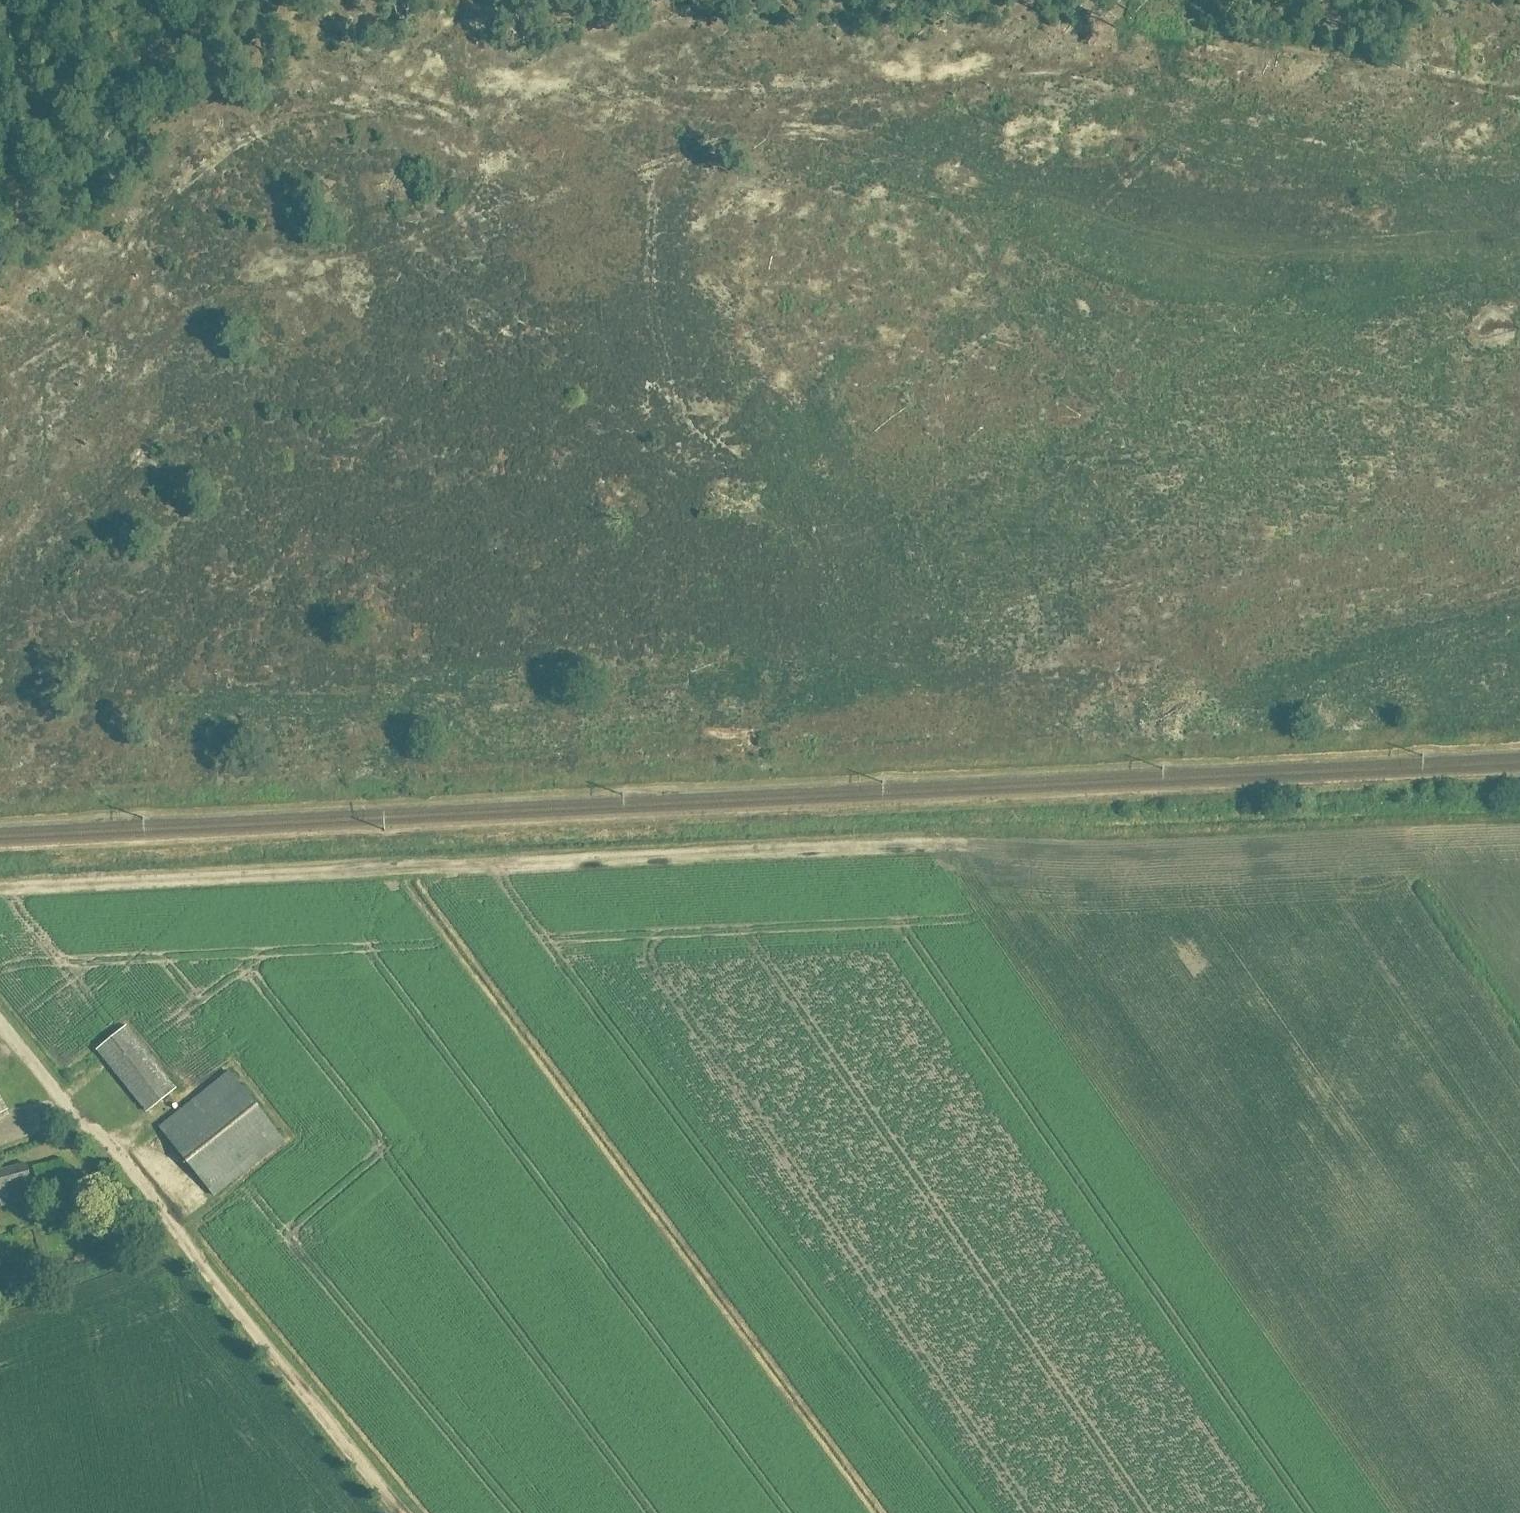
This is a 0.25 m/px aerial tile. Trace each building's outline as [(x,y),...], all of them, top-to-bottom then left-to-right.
[(98,1053),(149,1114),(176,1092),(125,1031),(98,1053)] [(217,1195),(286,1140),(232,1072),(163,1127),(217,1195)] [(10,1110),(0,1093),(0,1116),(10,1110)] [(33,1180),(27,1161),(0,1169),(0,1190),(33,1180)]
